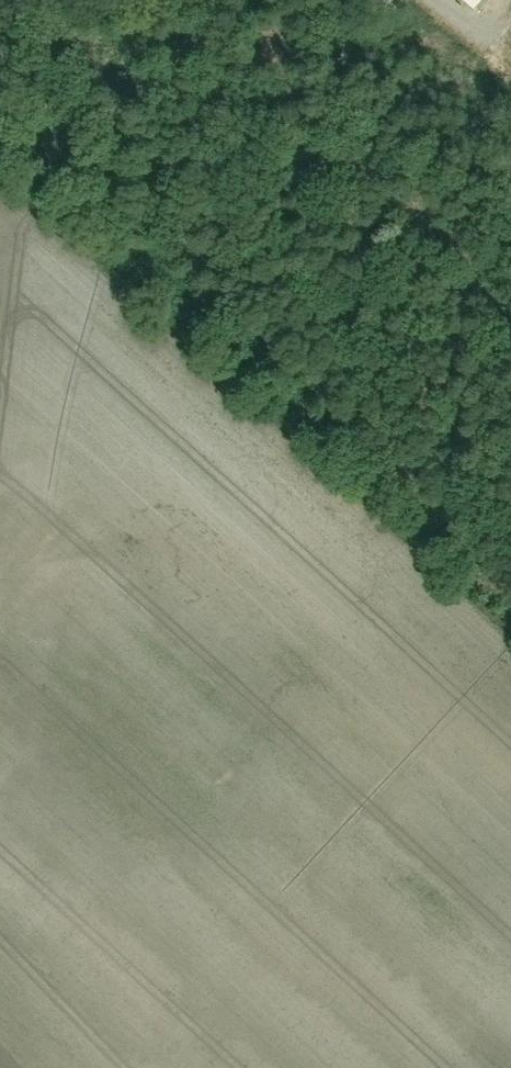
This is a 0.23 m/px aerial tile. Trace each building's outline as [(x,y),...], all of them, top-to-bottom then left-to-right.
[(473,9),(481,0),(462,0),(473,9)]
